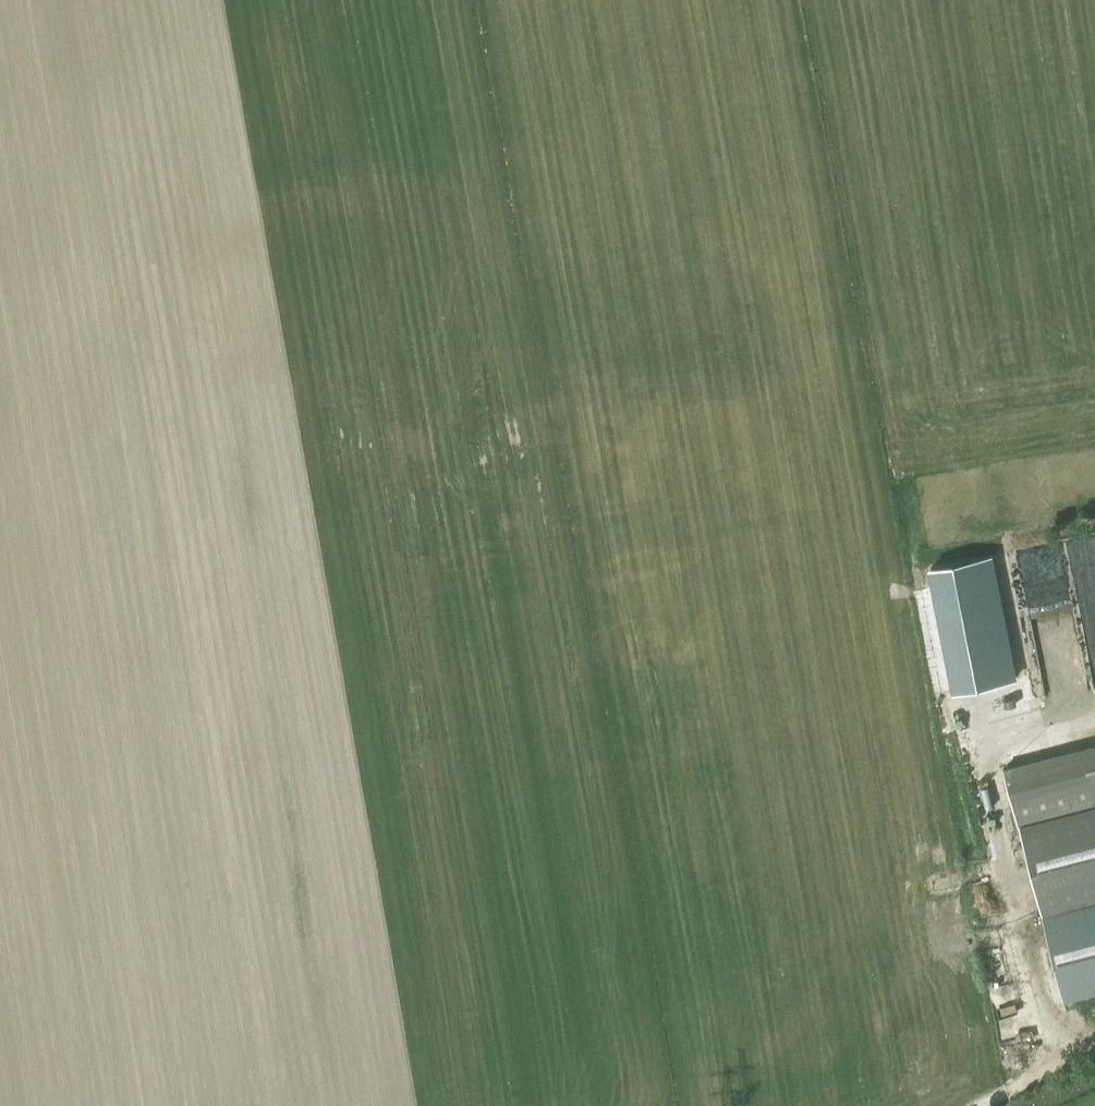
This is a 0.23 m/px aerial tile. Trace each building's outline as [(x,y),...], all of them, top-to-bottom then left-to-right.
[(994,555),(929,568),(954,692),(1018,679),(994,555)] [(1003,768),(1018,825),(1094,805),(1094,744),(1078,748),(1003,768)] [(1094,986),(1094,812),(1019,831),(1061,994),(1094,986)]
